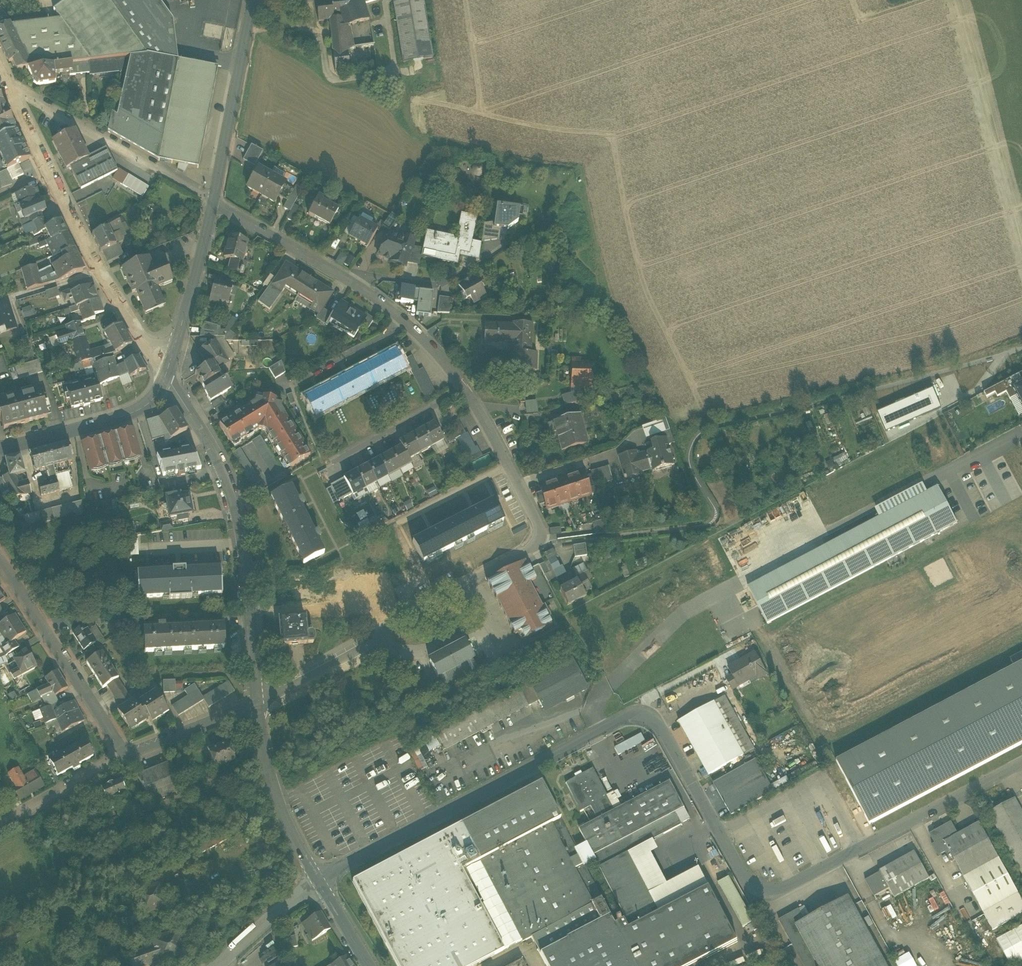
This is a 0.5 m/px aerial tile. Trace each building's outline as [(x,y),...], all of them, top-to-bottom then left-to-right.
[(54,11),(60,19),(90,61),(124,57),(130,57),(147,55),(108,0),(70,0),(54,11)] [(117,117),(152,137),(158,138),(159,135),(163,135),(178,61),(173,21),(158,0),(108,0),(147,55),(130,57),(117,117)] [(318,21),(329,20),(333,19),(333,18),(332,13),(340,12),(342,17),(343,19),(350,17),(347,9),(364,4),(363,0),(333,0),(316,2),(318,21)] [(403,63),(432,58),(423,0),(416,0),(393,4),(403,63)] [(329,20),(330,28),(341,27),(345,27),(349,25),(369,20),(364,4),(347,9),(350,17),(343,19),(342,17),(333,18),(333,19),(329,20)] [(90,61),(60,19),(10,25),(9,23),(0,28),(0,44),(9,62),(13,60),(17,69),(28,68),(28,69),(54,65),(67,64),(72,63),(82,62),(83,62),(89,61),(90,61)] [(208,34),(216,35),(218,27),(209,25),(208,34)] [(344,46),(346,49),(352,48),(349,25),(345,27),(341,27),(342,33),(344,46)] [(344,46),(342,33),(331,34),(335,73),(349,71),(346,49),(344,46)] [(374,45),(352,48),(346,49),(349,71),(377,67),(374,45)] [(89,73),(89,74),(121,71),(123,63),(124,57),(90,61),(89,61),(90,73),(89,73)] [(69,72),(70,75),(82,74),(89,73),(90,73),(89,61),(83,62),(82,62),(72,63),(73,71),(69,72)] [(159,135),(158,138),(162,139),(158,161),(186,166),(192,167),(197,168),(198,169),(218,69),(178,61),(163,135),(159,135)] [(67,64),(54,65),(54,73),(69,72),(73,71),(72,63),(67,64)] [(56,83),(54,73),(54,65),(28,69),(34,83),(38,85),(56,83)] [(16,130),(0,98),(0,137),(16,130)] [(108,132),(158,161),(162,139),(158,138),(152,137),(117,117),(112,115),(111,115),(108,132)] [(4,162),(5,162),(7,167),(7,168),(7,169),(18,164),(30,158),(16,130),(16,131),(16,130),(0,137),(0,154),(4,162)] [(53,141),(66,168),(70,167),(88,158),(88,157),(74,131),(53,141)] [(242,161),(255,168),(263,152),(251,145),(242,161)] [(70,167),(81,189),(117,171),(106,148),(88,157),(88,158),(70,167)] [(484,166),(481,163),(476,163),(473,166),(472,169),(473,174),(476,177),(481,177),(484,174),(486,171),(484,166)] [(7,169),(13,180),(23,174),(18,164),(7,169)] [(112,179),(117,182),(124,172),(118,169),(117,171),(112,179)] [(254,189),(263,194),(273,177),(258,169),(247,188),(253,191),(254,189)] [(277,170),(273,177),(281,182),(285,175),(277,170)] [(128,175),(124,172),(117,182),(122,185),(128,175)] [(133,178),(128,175),(122,185),(127,188),(133,178)] [(281,182),(273,177),(263,194),(269,198),(268,200),(274,203),(278,196),(284,186),(285,184),(281,182)] [(139,181),(133,178),(127,188),(132,191),(139,181)] [(144,184),(139,181),(132,191),(137,194),(144,184)] [(149,188),(144,184),(137,194),(143,198),(149,188)] [(15,194),(19,204),(39,198),(39,197),(40,197),(36,186),(15,194)] [(287,201),(293,191),(284,186),(278,196),(287,201)] [(283,208),(290,212),(294,205),(299,194),(293,191),(287,201),(283,208)] [(19,204),(15,194),(11,196),(15,206),(19,204)] [(310,216),(330,227),(339,210),(323,202),(325,199),(320,197),(310,216)] [(40,202),(39,198),(19,204),(15,206),(18,213),(21,211),(24,219),(25,219),(36,215),(45,211),(41,202),(40,202)] [(300,208),(294,205),(290,212),(286,219),(293,222),(300,208)] [(518,217),(520,208),(496,205),(494,223),(493,228),(500,229),(507,230),(518,222),(518,217)] [(520,208),(518,217),(527,218),(528,206),(520,205),(520,208)] [(16,213),(19,221),(24,219),(21,211),(18,213),(16,213)] [(381,227),(389,233),(400,218),(392,213),(391,215),(381,227)] [(362,214),(359,220),(370,226),(373,219),(362,214)] [(19,221),(22,227),(24,226),(24,227),(31,223),(39,220),(36,215),(25,219),(24,219),(19,221)] [(434,259),(457,264),(459,251),(469,253),(471,241),(476,218),(462,215),(457,239),(427,233),(424,250),(436,252),(435,259),(434,259)] [(116,227),(121,224),(118,219),(117,216),(107,221),(109,226),(111,229),(116,227)] [(31,223),(34,230),(44,226),(45,228),(48,226),(44,218),(39,220),(31,223)] [(344,236),(349,238),(358,220),(353,218),(344,236)] [(360,243),(368,246),(370,244),(378,230),(370,226),(359,220),(358,220),(349,238),(360,243)] [(48,226),(45,228),(46,230),(51,240),(59,237),(66,233),(60,221),(48,226)] [(25,236),(33,233),(32,231),(34,230),(31,223),(24,227),(24,226),(22,227),(25,236)] [(493,228),(494,223),(484,224),(481,242),(499,240),(500,229),(493,228)] [(116,227),(121,237),(126,235),(121,224),(116,227)] [(34,236),(46,230),(45,228),(44,226),(34,230),(32,231),(33,233),(34,236)] [(116,245),(116,244),(108,227),(107,226),(99,229),(100,231),(92,235),(100,252),(101,252),(102,251),(116,245)] [(109,226),(108,227),(116,244),(123,241),(121,237),(116,227),(111,229),(109,226)] [(53,257),(61,254),(74,249),(66,233),(59,237),(51,240),(46,241),(53,257)] [(397,263),(405,266),(407,262),(412,247),(415,241),(404,237),(403,239),(390,234),(378,256),(390,261),(390,262),(397,264),(397,263)] [(233,260),(243,263),(243,262),(249,243),(231,238),(229,246),(228,245),(225,257),(230,259),(233,260)] [(469,253),(479,256),(481,243),(471,241),(469,253)] [(118,244),(116,245),(102,251),(107,262),(123,255),(118,244)] [(419,265),(421,256),(423,249),(412,247),(407,262),(419,265)] [(52,266),(56,273),(81,262),(74,249),(61,254),(62,256),(64,260),(55,265),(52,266)] [(424,250),(423,249),(421,256),(435,259),(436,252),(424,250)] [(340,253),(335,261),(343,265),(343,264),(347,256),(340,253)] [(348,255),(347,256),(343,264),(349,267),(354,259),(348,255)] [(53,261),(55,265),(64,260),(62,256),(53,261)] [(151,307),(153,311),(164,306),(156,288),(163,285),(163,283),(171,279),(164,261),(152,266),(148,258),(123,269),(127,278),(126,278),(132,293),(136,291),(144,310),(151,307)] [(233,260),(230,259),(227,270),(244,275),(245,271),(231,267),(233,260)] [(231,267),(245,271),(247,263),(243,262),(243,263),(233,260),(231,267)] [(49,261),(36,266),(39,273),(51,268),(49,261)] [(84,270),(81,262),(56,273),(59,281),(84,270)] [(286,264),(276,279),(285,285),(284,286),(285,286),(299,295),(309,279),(286,264)] [(42,285),(39,273),(36,266),(21,270),(27,289),(42,285)] [(39,273),(42,285),(59,281),(56,273),(53,274),(51,268),(39,273)] [(516,286),(515,274),(504,275),(506,287),(516,286)] [(263,285),(268,288),(275,278),(270,275),(263,285)] [(470,298),(474,304),(486,297),(474,277),(459,285),(463,293),(464,296),(461,298),(463,301),(470,298)] [(282,291),(285,286),(284,286),(285,285),(276,279),(275,278),(268,288),(258,302),(269,310),(283,292),(282,291)] [(332,293),(309,279),(299,295),(313,304),(310,309),(318,314),(319,314),(322,309),(332,293)] [(209,301),(229,306),(231,297),(229,297),(232,286),(214,281),(209,301)] [(93,284),(78,290),(71,292),(73,299),(76,307),(78,306),(99,299),(93,284)] [(65,302),(73,299),(71,292),(78,290),(77,287),(61,293),(65,302)] [(415,289),(402,287),(400,302),(413,304),(413,303),(417,304),(416,315),(431,317),(433,293),(419,291),(414,291),(415,289)] [(46,292),(49,300),(60,297),(57,288),(46,292)] [(310,309),(313,304),(299,295),(296,300),(310,309)] [(437,313),(449,314),(451,299),(439,297),(437,313)] [(99,299),(78,306),(80,311),(83,321),(95,318),(94,314),(104,312),(99,299)] [(330,319),(345,329),(355,335),(361,326),(366,318),(366,317),(341,302),(332,315),(330,319)] [(11,312),(9,303),(0,305),(0,317),(11,312)] [(316,319),(321,322),(327,312),(322,309),(319,314),(318,314),(315,318),(316,319)] [(11,312),(0,317),(0,328),(6,326),(7,331),(17,328),(11,312)] [(332,315),(327,312),(321,322),(326,325),(327,323),(330,319),(332,315)] [(361,326),(367,329),(374,319),(367,315),(366,317),(366,318),(361,326)] [(327,323),(353,337),(343,331),(345,329),(330,319),(327,323)] [(212,337),(218,337),(217,326),(203,322),(200,337),(212,337)] [(59,346),(71,342),(84,337),(79,323),(66,326),(68,331),(67,332),(56,336),(59,346)] [(517,353),(531,354),(531,353),(533,324),(517,323),(517,325),(484,324),(484,342),(490,343),(490,335),(497,336),(497,341),(516,342),(516,353),(517,353)] [(104,332),(113,347),(116,353),(132,346),(120,325),(104,332)] [(217,326),(218,337),(220,337),(225,337),(230,331),(226,328),(225,330),(220,330),(220,326),(217,326)] [(353,338),(355,335),(345,329),(343,331),(353,337),(353,338)] [(235,335),(230,331),(225,337),(222,341),(238,341),(238,335),(235,335)] [(21,336),(24,347),(30,345),(26,334),(21,336)] [(59,346),(56,336),(48,338),(52,349),(59,346)] [(82,363),(92,360),(89,353),(84,337),(71,342),(79,364),(82,363)] [(215,342),(226,361),(233,357),(222,341),(220,337),(218,337),(212,337),(215,342)] [(213,364),(216,370),(227,363),(226,361),(215,342),(199,352),(208,366),(213,364)] [(34,357),(30,345),(24,347),(28,359),(34,357)] [(105,348),(89,353),(92,360),(94,359),(116,353),(113,347),(106,349),(105,348)] [(396,351),(364,368),(373,384),(374,387),(383,382),(382,380),(388,376),(389,378),(398,374),(397,371),(405,368),(401,361),(396,351)] [(511,370),(536,371),(537,353),(531,353),(531,354),(517,353),(517,356),(511,356),(511,370)] [(413,374),(425,398),(435,392),(423,369),(419,370),(412,356),(401,361),(405,368),(409,376),(413,374)] [(114,358),(95,364),(91,365),(92,367),(94,374),(116,366),(114,358)] [(139,358),(124,363),(128,374),(130,377),(146,371),(139,358)] [(84,369),(92,367),(91,365),(95,364),(94,359),(92,360),(82,363),(84,369)] [(579,387),(592,388),(593,363),(580,363),(580,359),(572,359),(571,384),(579,384),(579,387)] [(16,367),(19,379),(44,372),(40,360),(16,367)] [(269,369),(275,379),(285,373),(281,361),(269,369)] [(84,369),(82,363),(79,364),(73,366),(74,372),(84,369)] [(120,377),(128,374),(124,363),(116,366),(120,377)] [(195,374),(202,386),(220,376),(216,370),(213,364),(208,366),(195,374)] [(96,381),(98,385),(119,378),(120,377),(116,366),(94,374),(96,381)] [(94,374),(92,367),(84,369),(86,377),(94,374)] [(366,388),(373,384),(364,368),(332,384),(341,401),(342,403),(351,399),(350,396),(356,393),(358,395),(367,390),(366,388)] [(998,397),(1006,393),(1014,389),(1021,384),(1021,373),(993,388),(995,393),(998,397)] [(130,377),(128,374),(120,377),(119,378),(122,387),(132,383),(130,377)] [(220,376),(202,386),(206,392),(223,382),(220,376)] [(69,401),(71,409),(84,405),(84,406),(90,405),(89,404),(103,400),(98,386),(98,385),(96,381),(91,382),(90,380),(84,381),(84,384),(78,386),(77,383),(71,385),(72,388),(66,389),(67,394),(64,395),(66,402),(69,401)] [(223,382),(206,392),(208,396),(207,396),(210,402),(230,389),(225,381),(223,382)] [(333,405),(341,401),(332,384),(305,398),(314,415),(322,411),(324,413),(334,407),(333,405)] [(572,395),(579,393),(579,391),(579,387),(579,384),(571,384),(571,393),(562,396),(572,395)] [(1021,404),(1021,384),(1014,389),(1018,396),(1021,404)] [(987,397),(995,393),(993,388),(984,393),(987,397)] [(878,413),(886,432),(941,408),(933,389),(878,413)] [(1014,389),(1006,393),(1010,401),(1018,396),(1014,389)] [(47,417),(44,403),(37,405),(36,401),(34,392),(18,396),(27,422),(47,417)] [(562,396),(564,406),(582,401),(579,393),(572,395),(562,396)] [(286,397),(289,406),(295,404),(292,395),(286,397)] [(27,422),(18,396),(0,400),(0,416),(4,428),(27,422)] [(1021,416),(1021,404),(1018,396),(1010,401),(1019,417),(1021,416)] [(211,404),(214,409),(224,403),(221,398),(211,404)] [(258,430),(262,430),(269,399),(263,398),(262,402),(256,400),(255,403),(240,413),(239,412),(232,416),(233,417),(227,421),(226,419),(219,424),(232,444),(238,440),(239,441),(246,437),(245,435),(251,432),(252,434),(258,430)] [(275,401),(269,399),(262,430),(265,431),(269,437),(271,436),(274,442),(273,443),(277,450),(279,449),(282,454),(280,456),(284,462),(286,461),(290,467),(310,455),(306,448),(305,449),(301,443),(302,443),(298,436),(297,437),(294,431),(295,430),(291,424),(289,424),(280,410),(281,406),(274,405),(275,401)] [(525,402),(527,414),(538,412),(536,401),(525,402)] [(227,408),(224,403),(214,409),(217,414),(227,408)] [(175,410),(160,419),(172,439),(187,430),(175,410)] [(832,422),(828,413),(823,415),(827,425),(832,422)] [(556,431),(561,451),(587,444),(579,414),(553,421),(553,422),(547,424),(549,433),(556,431)] [(171,439),(172,439),(160,419),(159,417),(146,421),(152,441),(164,437),(166,443),(171,439)] [(444,418),(434,423),(443,441),(445,445),(445,444),(456,439),(453,434),(451,430),(448,425),(444,418)] [(655,435),(669,431),(665,418),(643,428),(647,440),(656,436),(655,435)] [(448,425),(451,430),(461,424),(458,419),(448,425)] [(434,423),(422,430),(432,447),(443,441),(434,423)] [(451,430),(453,434),(463,429),(461,424),(451,430)] [(132,429),(115,434),(123,460),(139,456),(132,429)] [(456,439),(457,438),(466,434),(463,429),(453,434),(456,439)] [(422,430),(411,436),(420,453),(432,447),(422,430)] [(667,439),(669,445),(675,444),(670,430),(669,431),(655,435),(656,436),(657,442),(667,439)] [(457,438),(460,443),(470,438),(468,433),(466,434),(457,438)] [(115,434),(99,439),(107,465),(123,460),(115,434)] [(251,440),(254,446),(263,440),(260,435),(251,440)] [(399,443),(402,447),(409,459),(420,453),(411,436),(399,443)] [(878,444),(875,437),(870,440),(873,446),(878,444)] [(460,443),(463,448),(473,442),(470,438),(460,443)] [(90,470),(107,465),(99,439),(83,443),(90,470)] [(667,439),(657,442),(657,443),(658,442),(660,449),(657,450),(654,451),(646,453),(649,463),(648,463),(650,470),(653,470),(653,472),(675,466),(669,445),(667,439)] [(254,446),(257,451),(266,446),(263,440),(254,446)] [(443,441),(432,447),(436,456),(448,449),(445,444),(445,445),(443,441)] [(465,453),(467,452),(475,447),(473,442),(463,448),(465,453)] [(652,444),(654,451),(657,450),(660,449),(658,442),(657,443),(657,442),(652,443),(651,443),(652,445),(652,444)] [(53,467),(56,476),(69,473),(70,473),(67,463),(71,462),(69,453),(71,453),(69,443),(49,449),(53,467)] [(257,451),(261,457),(269,451),(266,446),(257,451)] [(467,452),(470,456),(480,451),(477,446),(475,447),(467,452)] [(231,453),(234,458),(243,452),(240,447),(231,453)] [(402,447),(390,453),(399,470),(411,463),(409,459),(402,447)] [(30,454),(35,472),(48,468),(53,467),(49,449),(30,454)] [(184,472),(201,469),(191,449),(156,456),(163,476),(177,473),(178,476),(185,475),(184,472)] [(261,457),(264,462),(273,457),(269,451),(261,457)] [(482,456),(480,451),(470,456),(472,461),(482,456)] [(234,458),(237,463),(246,457),(243,452),(234,458)] [(845,452),(833,458),(836,465),(848,459),(845,452)] [(390,453),(379,459),(388,476),(399,470),(390,453)] [(637,474),(650,470),(648,463),(649,463),(646,453),(633,457),(632,453),(619,457),(623,472),(626,472),(628,478),(638,475),(637,474)] [(8,469),(10,476),(13,476),(24,473),(20,456),(6,460),(7,465),(5,466),(6,470),(8,469)] [(237,463),(240,468),(249,462),(246,457),(237,463)] [(264,462),(267,467),(276,462),(273,457),(264,462)] [(379,459),(367,465),(377,482),(388,476),(379,459)] [(835,466),(832,460),(826,462),(829,469),(835,466)] [(240,468),(243,473),(252,467),(249,462),(240,468)] [(267,467),(271,473),(279,467),(276,462),(267,467)] [(414,469),(411,463),(399,470),(402,475),(414,469)] [(356,472),(365,489),(377,482),(367,465),(356,472)] [(47,476),(49,484),(57,482),(56,476),(53,467),(48,468),(50,475),(47,476)] [(243,473),(246,478),(255,472),(252,467),(243,473)] [(271,473),(274,478),(283,473),(279,467),(271,473)] [(591,473),(591,475),(595,487),(617,481),(613,467),(591,473)] [(399,470),(388,476),(391,482),(392,483),(403,477),(402,475),(399,470)] [(246,478),(249,483),(258,477),(255,472),(246,478)] [(344,478),(343,478),(345,480),(352,494),(353,496),(354,495),(365,489),(356,472),(345,478),(344,478)] [(69,473),(56,476),(57,482),(59,491),(73,488),(69,473)] [(577,473),(572,475),(580,499),(585,497),(585,496),(590,494),(588,489),(585,477),(583,473),(578,475),(577,473)] [(567,479),(562,481),(569,502),(574,500),(574,501),(580,499),(572,475),(566,477),(567,479)] [(588,489),(595,487),(591,475),(585,477),(588,489)] [(2,479),(6,487),(13,486),(11,479),(14,479),(13,476),(10,476),(2,478),(2,479)] [(377,482),(380,488),(391,482),(388,476),(377,482)] [(249,483),(252,488),(261,482),(258,477),(249,483)] [(3,493),(9,492),(6,487),(2,479),(2,478),(0,478),(0,488),(3,493)] [(345,480),(331,487),(339,501),(350,495),(352,494),(345,480)] [(555,481),(550,482),(558,506),(563,504),(563,503),(569,502),(562,481),(556,483),(555,481)] [(59,491),(57,482),(49,484),(38,487),(41,496),(59,491)] [(380,488),(377,482),(365,489),(368,494),(368,495),(380,488)] [(553,508),(558,506),(550,482),(545,484),(545,486),(540,488),(541,492),(545,503),(547,509),(552,507),(553,508)] [(27,483),(13,486),(6,487),(9,492),(12,497),(30,493),(27,483)] [(918,494),(926,490),(923,484),(875,510),(879,518),(919,497),(918,494)] [(331,487),(326,490),(333,504),(339,501),(331,487)] [(438,494),(434,487),(426,492),(430,498),(438,494)] [(938,487),(928,492),(919,497),(879,518),(748,587),(767,623),(957,523),(938,487)] [(287,522),(290,529),(307,520),(291,488),(274,496),(277,503),(274,505),(284,524),(287,522)] [(350,495),(354,502),(368,494),(365,489),(354,495),(353,496),(352,494),(350,495)] [(535,494),(539,505),(545,503),(541,492),(535,494)] [(169,519),(178,517),(187,515),(192,515),(192,512),(193,512),(191,498),(189,498),(188,496),(181,497),(180,494),(179,493),(173,495),(173,497),(166,498),(169,519)] [(407,511),(414,508),(410,500),(403,504),(407,511)] [(81,502),(63,506),(66,518),(82,515),(82,505),(81,502)] [(494,502),(453,522),(463,542),(504,522),(494,502)] [(400,512),(396,505),(391,508),(394,515),(400,512)] [(54,520),(66,518),(63,506),(52,509),(54,520)] [(43,522),(54,520),(52,509),(52,508),(40,511),(43,522)] [(27,525),(43,522),(40,511),(22,516),(24,519),(27,525)] [(358,524),(362,534),(372,529),(367,519),(358,524)] [(324,553),(307,520),(290,529),(293,536),(291,537),(300,556),(303,555),(306,562),(324,553)] [(592,523),(594,529),(605,526),(604,520),(592,523)] [(160,524),(161,531),(172,529),(171,522),(171,521),(167,522),(167,523),(160,524)] [(423,562),(463,542),(453,522),(413,542),(423,562)] [(607,533),(605,526),(594,529),(595,535),(607,533)] [(103,527),(103,528),(104,535),(120,532),(120,530),(109,530),(109,527),(103,527)] [(94,537),(104,535),(103,528),(93,530),(94,537)] [(138,536),(126,538),(127,556),(139,556),(138,536)] [(573,546),(575,557),(587,556),(585,544),(573,546)] [(611,549),(602,552),(604,559),(613,557),(611,549)] [(547,562),(556,578),(565,573),(562,566),(560,568),(555,559),(557,557),(553,550),(544,555),(547,562)] [(313,580),(276,583),(280,618),(322,614),(351,606),(399,583),(384,551),(351,568),(335,575),(321,579),(313,580)] [(647,557),(635,561),(637,567),(649,563),(647,557)] [(398,563),(417,602),(428,596),(409,558),(398,563)] [(517,634),(521,641),(552,625),(548,618),(547,617),(545,618),(543,614),(548,611),(545,605),(542,606),(529,583),(535,580),(525,561),(487,581),(499,604),(515,635),(517,634)] [(547,562),(545,563),(549,573),(545,575),(548,582),(556,578),(547,562)] [(539,565),(544,575),(545,575),(549,573),(545,563),(539,565)] [(572,569),(577,579),(583,575),(588,573),(583,564),(572,569)] [(629,576),(625,566),(620,568),(624,579),(629,576)] [(172,571),(137,573),(138,598),(169,597),(169,599),(192,598),(192,596),(222,594),(221,568),(185,570),(185,568),(172,569),(172,571)] [(588,573),(583,575),(587,581),(592,578),(589,572),(588,573)] [(591,589),(586,581),(585,582),(583,579),(576,583),(560,591),(567,605),(586,595),(585,592),(591,589)] [(5,621),(0,624),(0,633),(3,637),(10,633),(11,634),(14,631),(11,625),(18,620),(15,614),(5,621)] [(312,633),(306,633),(305,617),(279,620),(281,646),(299,645),(307,644),(313,643),(314,641),(314,635),(312,633)] [(3,638),(7,644),(7,645),(14,640),(26,632),(20,623),(18,620),(11,625),(14,631),(11,634),(10,633),(3,637),(3,638)] [(74,633),(84,649),(96,642),(88,631),(90,629),(87,624),(74,633)] [(144,630),(145,652),(225,648),(224,625),(215,626),(165,629),(165,625),(158,625),(159,629),(144,630)] [(88,631),(96,642),(98,645),(105,641),(95,626),(90,629),(88,631)] [(19,647),(14,640),(7,645),(7,644),(1,648),(1,649),(6,656),(19,647)] [(443,687),(477,669),(464,643),(430,661),(443,687)] [(19,668),(23,674),(36,667),(27,649),(21,653),(22,655),(14,659),(19,668)] [(87,662),(103,688),(108,685),(118,679),(118,678),(102,653),(87,662)] [(870,825),(1021,744),(1021,653),(1010,659),(1015,668),(837,761),(870,825)] [(733,676),(737,684),(755,674),(757,677),(758,680),(768,675),(756,654),(729,669),(733,676)] [(531,687),(574,664),(571,659),(529,681),(530,684),(531,687)] [(380,663),(389,679),(394,676),(386,660),(380,663)] [(538,700),(542,708),(585,685),(574,664),(531,687),(538,700)] [(11,673),(14,679),(23,674),(19,668),(11,673)] [(55,695),(55,696),(56,696),(68,688),(58,671),(45,679),(48,685),(53,692),(55,695)] [(737,684),(739,687),(757,677),(755,674),(737,684)] [(726,679),(732,690),(739,687),(737,684),(733,676),(726,679)] [(108,685),(115,696),(125,690),(118,679),(108,685)] [(164,681),(164,693),(176,692),(175,689),(175,682),(175,680),(164,681)] [(229,682),(218,689),(224,699),(235,692),(229,682)] [(184,691),(188,696),(192,693),(198,690),(195,684),(184,691)] [(520,690),(528,705),(538,700),(531,687),(530,684),(520,690)] [(40,698),(42,697),(53,692),(48,685),(36,690),(40,698)] [(585,685),(542,708),(545,713),(587,690),(585,685)] [(219,702),(224,699),(218,689),(212,692),(219,702)] [(29,703),(40,698),(36,690),(25,695),(29,703)] [(132,701),(125,690),(115,696),(122,707),(132,701)] [(198,704),(204,700),(203,698),(198,690),(192,693),(198,704)] [(437,734),(445,749),(528,705),(520,690),(437,734)] [(14,691),(8,695),(11,701),(17,698),(14,691)] [(139,702),(140,703),(150,718),(152,722),(161,716),(159,713),(167,709),(155,691),(139,702)] [(214,705),(219,702),(212,692),(207,695),(214,705)] [(193,707),(198,704),(192,693),(188,696),(187,697),(193,707)] [(209,708),(214,705),(207,695),(203,698),(204,700),(209,708)] [(43,700),(47,707),(51,706),(59,703),(56,696),(55,696),(43,700)] [(725,696),(714,702),(744,756),(755,750),(725,696)] [(188,710),(193,707),(187,697),(182,700),(188,710)] [(137,726),(146,720),(136,705),(137,705),(133,700),(132,701),(122,707),(117,710),(128,727),(135,723),(137,726)] [(183,713),(188,710),(182,700),(177,703),(183,713)] [(54,712),(57,719),(78,709),(74,701),(61,708),(54,712)] [(679,722),(709,775),(744,756),(714,702),(679,722)] [(59,703),(51,706),(54,712),(61,708),(59,703)] [(146,720),(150,718),(140,703),(137,705),(136,705),(146,720)] [(178,716),(183,713),(177,703),(171,706),(178,716)] [(40,710),(43,718),(54,712),(51,706),(47,707),(40,710)] [(84,720),(78,709),(57,719),(56,719),(57,719),(62,731),(62,732),(84,720)] [(43,718),(40,710),(32,713),(35,721),(43,718)] [(57,719),(54,712),(43,718),(45,724),(57,719),(56,719),(57,719)] [(57,719),(45,724),(47,730),(54,726),(57,733),(62,731),(57,719)] [(641,734),(615,748),(619,756),(646,742),(641,734)] [(440,747),(434,737),(424,743),(429,753),(440,747)] [(50,761),(58,775),(72,767),(73,770),(79,767),(78,765),(93,756),(85,742),(50,761)] [(208,751),(215,769),(235,760),(228,743),(208,751)] [(713,783),(731,815),(774,792),(756,759),(713,783)] [(150,802),(157,800),(181,790),(182,790),(172,763),(137,776),(150,802)] [(15,788),(19,796),(42,784),(37,776),(34,778),(31,773),(24,777),(19,768),(9,773),(17,787),(15,788)] [(597,862),(627,920),(628,921),(634,918),(656,906),(628,853),(646,844),(653,840),(681,825),(681,823),(689,819),(684,809),(670,782),(622,807),(615,811),(607,796),(593,769),(565,783),(580,812),(584,810),(591,823),(580,829),(587,844),(597,862)] [(799,769),(788,775),(792,782),(803,776),(799,769)] [(225,772),(208,779),(213,794),(231,788),(225,772)] [(786,776),(771,785),(775,791),(790,783),(786,776)] [(109,799),(112,798),(126,792),(121,780),(113,783),(106,786),(101,788),(106,801),(109,799)] [(461,824),(480,861),(551,823),(560,818),(541,782),(461,824)] [(60,805),(66,817),(88,805),(91,803),(94,801),(98,799),(94,791),(92,786),(60,805)] [(100,803),(106,801),(101,788),(94,791),(98,799),(99,802),(100,802),(100,803)] [(160,808),(165,807),(180,801),(185,799),(181,790),(157,800),(160,808)] [(618,790),(607,796),(615,811),(622,807),(618,800),(622,798),(618,790)] [(134,810),(126,792),(112,798),(116,805),(120,816),(134,810)] [(100,803),(104,811),(107,809),(112,807),(109,799),(106,801),(100,803)] [(1008,848),(1021,840),(1021,813),(1014,799),(988,813),(1008,848)] [(182,805),(180,801),(165,807),(167,811),(182,805)] [(112,807),(107,809),(110,817),(116,814),(112,807)] [(117,817),(116,814),(110,817),(107,809),(104,811),(108,821),(117,817)] [(127,818),(130,824),(138,821),(136,814),(127,818)] [(560,818),(551,823),(594,905),(603,900),(586,867),(577,850),(560,818)] [(929,834),(935,844),(943,840),(944,842),(958,835),(951,822),(929,834)] [(531,938),(594,905),(551,823),(480,861),(521,940),(522,942),(531,938)] [(958,835),(944,842),(949,851),(963,878),(998,858),(979,823),(958,835)] [(480,861),(461,824),(352,881),(396,965),(473,965),(503,950),(480,906),(461,870),(465,868),(480,861)] [(659,851),(653,840),(646,844),(651,855),(659,851)] [(938,856),(949,851),(944,842),(943,840),(935,844),(932,845),(938,856)] [(1008,848),(1021,875),(1021,840),(1008,848)] [(587,844),(577,850),(586,867),(597,862),(587,844)] [(651,855),(646,844),(628,853),(656,906),(660,914),(710,887),(699,868),(667,885),(651,855)] [(272,849),(274,855),(282,850),(279,845),(272,849)] [(273,862),(268,851),(262,854),(267,865),(273,862)] [(879,871),(880,872),(889,889),(894,898),(929,878),(914,852),(879,871)] [(963,878),(983,913),(1018,894),(998,858),(963,878)] [(480,906),(503,950),(521,940),(480,861),(465,868),(484,904),(480,906)] [(874,897),(889,889),(880,872),(865,880),(874,897)] [(718,883),(743,928),(753,922),(729,877),(718,883)] [(136,894),(143,913),(164,906),(157,886),(136,894)] [(634,918),(628,921),(627,920),(616,925),(637,965),(692,965),(738,942),(733,932),(710,887),(660,914),(638,925),(634,918)] [(1018,894),(983,913),(993,931),(1021,914),(1021,901),(1018,894)] [(818,965),(887,965),(849,896),(810,917),(802,922),(796,925),(818,965)] [(531,938),(540,954),(611,916),(603,900),(594,905),(531,938)] [(805,907),(797,911),(802,922),(810,917),(805,907)] [(796,925),(802,922),(797,911),(779,920),(804,965),(818,965),(796,925)] [(320,912),(306,920),(316,937),(330,929),(320,912)] [(616,925),(611,916),(540,954),(546,965),(637,965),(616,925)] [(311,940),(316,937),(306,920),(301,923),(311,940)] [(996,940),(1011,965),(1014,965),(1021,962),(1021,926),(996,940)] [(182,954),(178,943),(174,933),(153,941),(154,945),(160,962),(182,954)] [(130,965),(149,965),(160,962),(154,945),(126,955),(130,965)] [(895,961),(898,965),(916,965),(909,953),(895,961)] [(347,956),(330,965),(329,965),(353,965),(347,956)]
